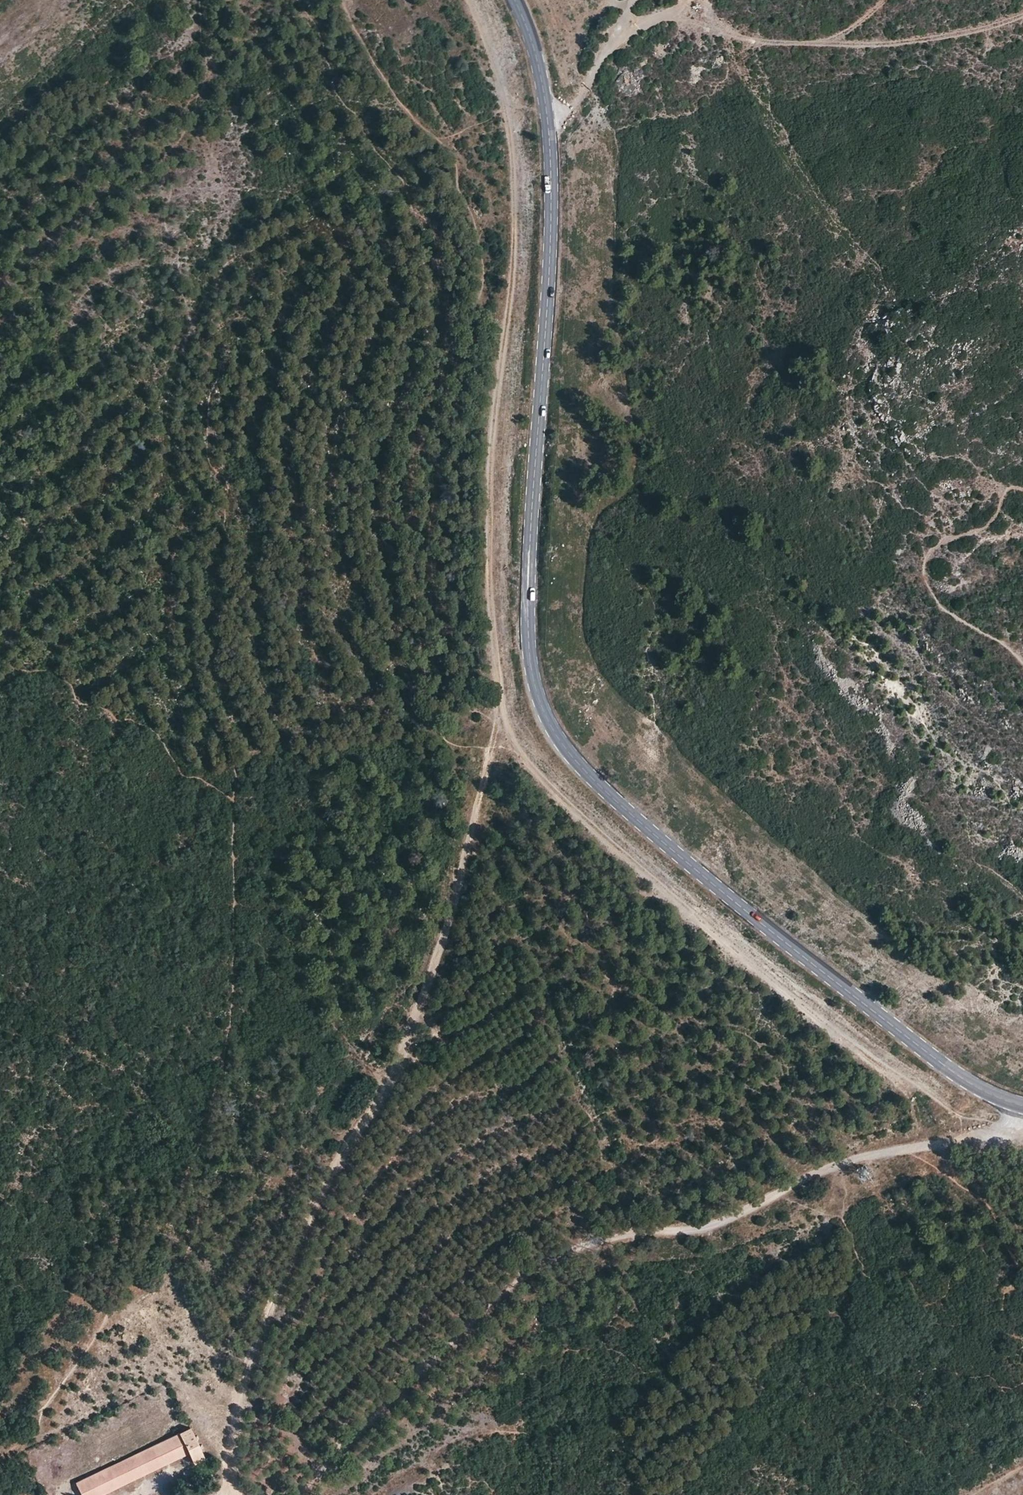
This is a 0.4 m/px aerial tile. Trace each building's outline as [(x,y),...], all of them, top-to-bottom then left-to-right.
[(188,1426),(75,1482),(81,1494),(99,1494),(188,1452),(193,1463),(203,1458),(188,1426)]
